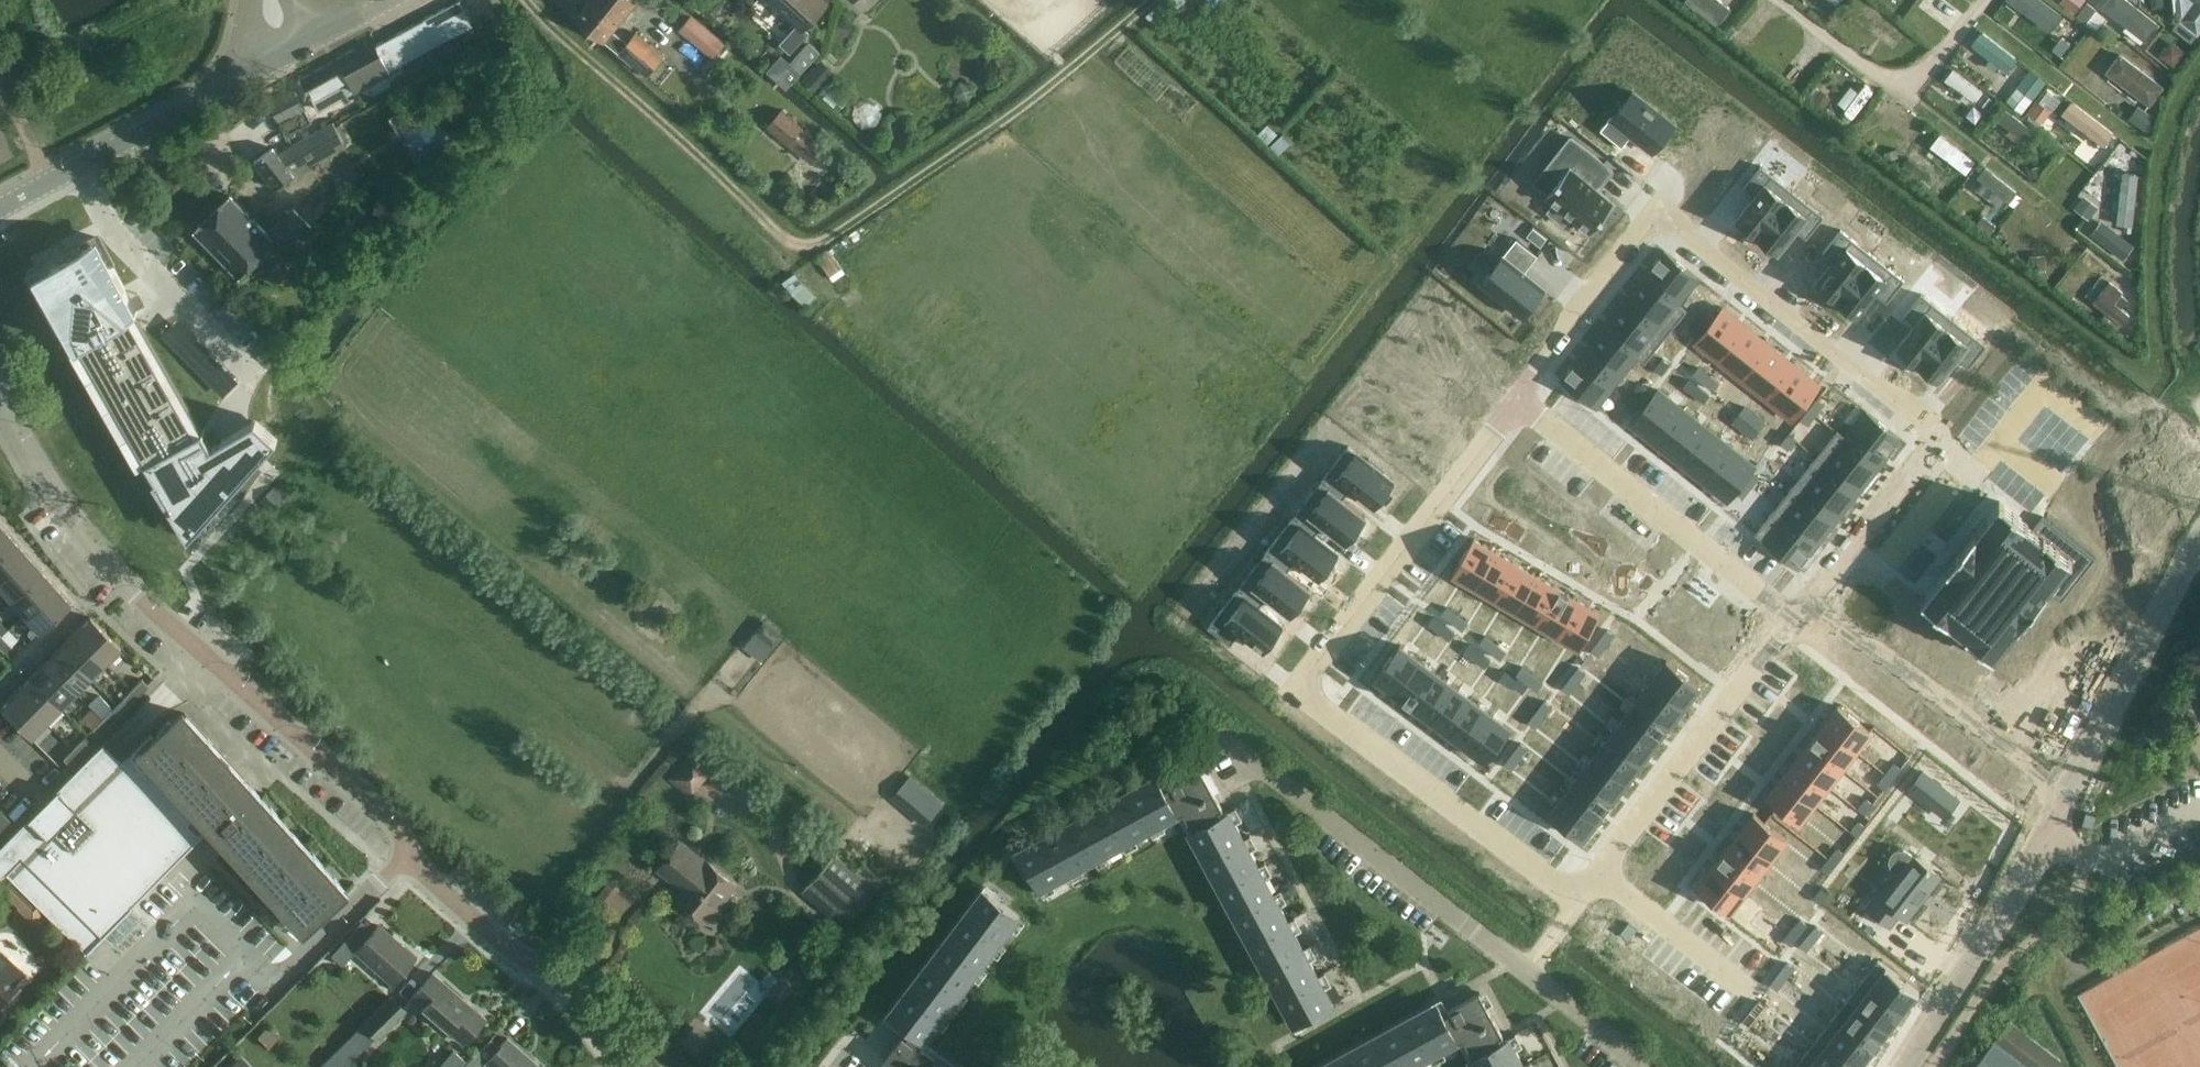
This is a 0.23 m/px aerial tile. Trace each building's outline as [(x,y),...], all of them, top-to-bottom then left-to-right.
[(576,18),(604,40),(605,41),(618,53),(647,76),(662,59),(665,55),(636,31),(627,42),(614,31),(613,30),(635,3),(631,0),(590,0),(576,18)] [(796,26),(780,43),(791,53),(810,32),(806,28),(830,3),(827,0),(768,0),(796,26)] [(2190,1),(2181,13),(2177,19),(2198,35),(2199,32),(2199,0),(2189,0),(2190,1)] [(366,43),(331,63),(338,75),(345,71),(356,91),(392,71),(391,70),(439,43),(462,32),(449,6),(425,18),(377,44),(369,48),(366,43)] [(1870,6),(1861,19),(1894,43),(1903,30),(1870,6)] [(679,31),(713,58),(726,42),(692,14),(679,31)] [(782,57),(773,67),(774,68),(791,83),(801,73),(821,52),(810,41),(789,63),(782,57)] [(837,44),(826,57),(834,65),(846,51),(837,44)] [(2164,85),(2119,53),(2105,72),(2150,105),(2151,103),(2154,106),(2166,89),(2163,87),(2164,85)] [(321,110),(356,91),(345,71),(338,75),(331,63),(303,78),(321,110)] [(810,70),(802,79),(815,90),(823,82),(810,70)] [(1955,70),(1946,82),(1979,106),(1988,94),(1955,70)] [(959,80),(954,94),(968,100),(974,86),(959,80)] [(295,90),(269,103),(281,123),(287,134),(302,126),(296,115),(305,109),(295,90)] [(1610,116),(1600,129),(1622,146),(1631,134),(1653,151),(1674,124),(1633,91),(1612,117),(1610,116)] [(2156,116),(2138,104),(2128,118),(2149,133),(2156,116)] [(2005,107),(1996,120),(2029,144),(2038,131),(2022,119),(2005,107)] [(767,125),(803,154),(816,137),(781,108),(767,125)] [(274,147),(253,162),(275,189),(295,174),(347,145),(334,121),(298,141),(297,140),(297,139),(291,142),(292,144),(278,152),(274,147)] [(1571,137),(1546,167),(1561,179),(1546,197),(1555,204),(1548,212),(1563,224),(1570,216),(1591,232),(1614,202),(1598,189),(1599,187),(1595,183),(1608,168),(1589,151),(1571,137)] [(1942,138),(1933,151),(1966,175),(1975,162),(1942,138)] [(428,156),(420,160),(425,168),(433,163),(428,156)] [(1754,196),(1736,218),(1757,234),(1792,190),(1760,165),(1743,187),(1754,196)] [(1983,170),(1974,183),(2007,207),(2016,194),(1983,170)] [(1792,190),(1757,234),(1777,251),(1795,229),(1806,237),(1824,215),(1792,190)] [(288,249),(311,227),(293,209),(268,235),(229,196),(194,230),(241,278),(279,240),(288,249)] [(377,198),(373,213),(380,215),(388,217),(392,202),(377,198)] [(380,215),(377,227),(391,231),(394,219),(388,217),(380,215)] [(1534,227),(1527,237),(1541,248),(1548,238),(1534,227)] [(1834,260),(1817,282),(1837,298),(1873,254),(1841,229),(1823,251),(1834,260)] [(98,237),(37,269),(77,346),(72,349),(90,380),(138,465),(146,461),(157,478),(154,480),(189,538),(254,464),(256,462),(278,437),(256,417),(224,437),(213,444),(204,428),(202,429),(136,312),(138,312),(98,237)] [(1481,282),(1479,284),(1522,318),(1531,307),(1546,287),(1525,271),(1537,255),(1538,254),(1531,249),(1517,237),(1516,238),(1481,282)] [(1664,249),(1643,276),(1686,310),(1686,309),(1678,302),(1698,277),(1664,249)] [(1873,254),(1837,298),(1841,301),(1839,304),(1852,314),(1854,311),(1858,315),(1875,292),(1886,301),(1904,279),(1873,254)] [(1643,276),(1622,301),(1665,335),(1686,310),(1643,276)] [(1915,324),(1897,346),(1918,362),(1953,318),(1921,293),(1904,315),(1915,324)] [(1622,301),(1602,326),(1645,361),(1665,335),(1622,301)] [(1699,337),(1695,342),(1720,361),(1747,327),(1723,307),(1715,316),(1707,327),(1699,337)] [(1708,311),(1700,321),(1707,327),(1715,316),(1708,311)] [(1953,318),(1918,362),(1938,379),(1956,357),(1967,365),(1985,343),(1953,318)] [(1700,321),(1692,332),(1699,337),(1707,327),(1700,321)] [(1602,326),(1582,352),(1617,380),(1636,355),(1644,362),(1645,361),(1602,326)] [(1747,327),(1720,361),(1744,380),(1771,346),(1747,327)] [(1771,346),(1744,380),(1767,399),(1795,364),(1771,346)] [(1582,352),(1561,378),(1596,406),(1617,380),(1582,352)] [(1663,358),(1654,368),(1661,374),(1670,363),(1663,358)] [(1795,364),(1767,399),(1792,418),(1819,384),(1795,364)] [(1698,367),(1693,374),(1703,382),(1709,375),(1698,367)] [(1709,375),(1703,382),(1714,390),(1719,383),(1709,375)] [(1689,379),(1683,386),(1694,394),(1699,387),(1689,379)] [(1642,383),(1634,394),(1641,399),(1649,389),(1642,383)] [(1699,387),(1694,394),(1704,402),(1710,395),(1699,387)] [(1658,388),(1631,423),(1655,443),(1683,408),(1658,388)] [(1634,394),(1626,404),(1633,410),(1641,399),(1634,394)] [(1817,398),(1809,408),(1816,413),(1824,403),(1817,398)] [(1744,407),(1738,414),(1749,422),(1754,415),(1744,407)] [(1683,408),(1655,443),(1679,461),(1707,427),(1683,408)] [(1809,408),(1801,418),(1808,424),(1816,413),(1809,408)] [(1837,429),(1836,430),(1879,464),(1900,437),(1866,410),(1845,435),(1837,429)] [(1738,414),(1733,421),(1743,429),(1749,422),(1738,414)] [(1754,415),(1749,422),(1759,431),(1765,423),(1754,415)] [(1749,422),(1743,429),(1754,438),(1759,431),(1749,422)] [(1707,427),(1679,461),(1703,480),(1724,453),(1730,446),(1707,427)] [(1836,430),(1816,455),(1859,489),(1879,464),(1836,430)] [(1789,434),(1781,444),(1788,449),(1796,439),(1789,434)] [(1348,445),(1319,482),(1328,489),(1329,487),(1342,497),(1350,487),(1374,505),(1393,480),(1382,471),(1384,469),(1369,458),(1368,460),(1348,445)] [(1703,480),(1727,500),(1735,491),(1743,480),(1751,470),(1755,465),(1730,446),(1724,453),(1703,480)] [(1816,455),(1796,481),(1839,515),(1859,489),(1816,455)] [(1751,470),(1743,480),(1750,486),(1758,476),(1751,470)] [(1743,480),(1735,491),(1742,496),(1750,486),(1743,480)] [(1796,481),(1776,506),(1819,540),(1839,515),(1796,481)] [(1319,482),(1291,519),(1300,525),(1301,523),(1314,533),(1322,522),(1346,541),(1365,516),(1342,497),(1329,487),(1328,489),(1319,482)] [(1922,597),(1921,599),(1993,657),(1995,655),(1993,654),(2047,589),(2061,600),(2095,557),(2042,515),(2032,528),(2027,524),(2028,523),(1999,500),(1998,501),(1999,502),(1976,532),(1975,531),(1945,568),(1947,569),(1923,598),(1922,597)] [(1776,506),(1754,532),(1798,567),(1819,540),(1776,506)] [(1291,519),(1264,555),(1272,561),(1273,559),(1310,588),(1286,569),(1294,559),(1318,577),(1322,571),(1325,573),(1336,559),(1333,557),(1337,552),(1313,533),(1314,533),(1301,523),(1300,525),(1291,519)] [(14,539),(0,524),(0,552),(14,539)] [(1474,537),(1454,572),(1475,585),(1496,550),(1474,537)] [(0,552),(0,579),(14,567),(27,555),(17,544),(14,539),(1,551),(0,552)] [(1496,550),(1475,585),(1495,597),(1516,562),(1496,550)] [(0,579),(0,588),(0,589),(10,599),(42,571),(29,557),(27,555),(14,567),(0,579)] [(1264,555),(1236,591),(1244,597),(1245,596),(1259,606),(1267,595),(1290,613),(1310,588),(1273,559),(1272,561),(1264,555)] [(1516,562),(1495,597),(1516,609),(1537,574),(1516,562)] [(42,571),(10,599),(13,603),(24,615),(56,587),(43,572),(42,571)] [(1537,574),(1516,609),(1536,621),(1557,586),(1537,574)] [(1557,586),(1536,621),(1557,633),(1578,598),(1557,586)] [(56,587),(24,615),(26,617),(38,631),(70,603),(60,591),(57,589),(56,587)] [(1236,591),(1208,627),(1229,643),(1239,631),(1262,649),(1266,644),(1269,645),(1280,631),(1278,629),(1282,624),(1259,606),(1245,596),(1244,597),(1236,591)] [(1578,598),(1557,633),(1578,646),(1599,611),(1578,598)] [(1447,607),(1441,614),(1452,622),(1457,615),(1447,607)] [(1457,615),(1452,622),(1462,630),(1468,623),(1457,615)] [(90,616),(60,647),(90,676),(120,646),(90,616)] [(1434,617),(1428,624),(1439,632),(1444,625),(1434,617)] [(1444,625),(1439,632),(1449,640),(1455,633),(1444,625)] [(1607,629),(1599,639),(1606,645),(1614,634),(1607,629)] [(0,636),(0,648),(4,652),(11,645),(1,635),(0,636)] [(1485,636),(1480,643),(1490,651),(1496,644),(1485,636)] [(1599,639),(1591,650),(1598,655),(1606,645),(1599,639)] [(1400,644),(1375,677),(1394,691),(1419,658),(1400,644)] [(1469,644),(1464,651),(1474,659),(1480,652),(1469,644)] [(1496,644),(1490,651),(1501,659),(1506,652),(1496,644)] [(2183,653),(2199,686),(2199,644),(2183,653)] [(75,691),(90,676),(60,647),(45,662),(53,669),(75,691)] [(1480,652),(1474,659),(1485,667),(1490,660),(1480,652)] [(1419,658),(1394,691),(1412,704),(1437,672),(1419,658)] [(1667,659),(1652,679),(1684,704),(1699,684),(1667,659)] [(30,676),(60,706),(75,691),(53,669),(45,662),(30,676)] [(1578,666),(1570,677),(1577,682),(1585,672),(1578,666)] [(1521,668),(1516,675),(1518,676),(1526,683),(1532,676),(1521,668)] [(1505,671),(1500,678),(1510,686),(1512,683),(1516,679),(1505,671)] [(1437,672),(1412,704),(1430,718),(1455,685),(1437,672)] [(23,700),(45,721),(60,706),(30,676),(15,692),(23,700)] [(1516,679),(1512,683),(1523,691),(1528,684),(1526,683),(1518,676),(1516,679)] [(1532,676),(1526,683),(1528,684),(1537,691),(1542,684),(1532,676)] [(1570,677),(1562,687),(1569,693),(1577,682),(1570,677)] [(141,678),(132,688),(131,688),(138,695),(149,685),(141,678)] [(1652,679),(1637,698),(1670,723),(1684,704),(1652,679)] [(1455,685),(1430,718),(1448,731),(1473,699),(1455,685)] [(7,870),(46,907),(89,947),(212,829),(229,848),(303,926),(344,892),(338,884),(162,686),(0,845),(0,877),(7,870)] [(131,688),(122,698),(129,705),(138,695),(131,688)] [(0,707),(30,737),(45,721),(23,700),(15,692),(0,707)] [(97,693),(87,704),(102,718),(109,725),(119,715),(121,713),(124,710),(117,703),(114,706),(112,708),(97,693)] [(1637,698),(1623,717),(1655,742),(1670,723),(1637,698)] [(1473,699),(1448,731),(1466,745),(1491,712),(1473,699)] [(1544,700),(1536,711),(1543,716),(1551,706),(1544,700)] [(1838,705),(1823,723),(1834,732),(1844,740),(1855,748),(1870,730),(1838,705)] [(93,710),(84,720),(92,728),(101,719),(93,710)] [(1536,711),(1528,721),(1535,726),(1543,716),(1536,711)] [(1466,745),(1485,759),(1510,727),(1491,712),(1466,745)] [(1623,717),(1608,736),(1641,761),(1655,742),(1623,717)] [(101,719),(92,728),(99,735),(109,725),(102,718),(101,719)] [(1823,723),(1809,741),(1812,743),(1830,757),(1842,766),(1855,748),(1844,740),(1834,732),(1823,723)] [(1608,736),(1594,755),(1626,779),(1641,761),(1608,736)] [(82,738),(73,748),(79,755),(89,745),(82,738)] [(1809,741),(1796,759),(1828,784),(1842,766),(1830,757),(1812,743),(1809,741)] [(1521,742),(1513,752),(1520,758),(1528,747),(1521,742)] [(63,758),(70,765),(79,755),(73,748),(63,758)] [(695,748),(668,778),(689,795),(692,792),(693,793),(713,771),(711,770),(715,765),(695,748)] [(1513,752),(1505,763),(1512,768),(1520,758),(1513,752)] [(1594,755),(1579,774),(1612,798),(1626,779),(1594,755)] [(1796,759),(1782,776),(1814,801),(1828,784),(1796,759)] [(1894,762),(1886,772),(1893,778),(1901,768),(1894,762)] [(1164,785),(1178,814),(1185,810),(1195,829),(1223,814),(1221,809),(1225,807),(1202,764),(1164,785)] [(1922,769),(1907,789),(1931,807),(1946,788),(1922,769)] [(1130,787),(1152,828),(1178,814),(1164,785),(1161,779),(1160,780),(1156,772),(1130,787)] [(1886,772),(1878,783),(1885,788),(1893,778),(1886,772)] [(1579,774),(1565,792),(1597,817),(1612,798),(1579,774)] [(910,775),(891,799),(924,826),(943,803),(910,775)] [(1782,776),(1767,795),(1799,820),(1814,801),(1782,776)] [(1101,802),(1099,803),(1122,844),(1152,828),(1130,787),(1101,802)] [(1565,792),(1550,812),(1582,837),(1598,817),(1597,817),(1565,792)] [(1866,796),(1857,807),(1864,812),(1873,802),(1866,796)] [(1099,803),(1073,818),(1096,858),(1122,844),(1099,803)] [(10,819),(0,809),(0,830),(10,819)] [(1188,832),(1205,863),(1246,839),(1230,810),(1223,814),(1195,829),(1188,832)] [(1754,812),(1739,831),(1744,834),(1749,838),(1771,856),(1786,837),(1754,812)] [(1047,832),(1045,833),(1067,874),(1096,858),(1073,818),(1051,830),(1047,832)] [(1858,819),(1850,830),(1857,835),(1865,825),(1858,819)] [(1739,831),(1725,848),(1757,874),(1771,856),(1749,838),(1744,834),(1739,831)] [(1032,840),(1018,848),(1022,854),(1035,878),(1040,888),(1066,874),(1067,874),(1045,833),(1032,840)] [(1205,863),(1219,889),(1261,867),(1246,839),(1205,863)] [(707,919),(736,883),(709,860),(707,862),(683,840),(661,867),(686,888),(679,897),(707,919)] [(1838,847),(1830,858),(1837,863),(1845,853),(1838,847)] [(1725,848),(1711,866),(1744,891),(1757,874),(1725,848)] [(1874,894),(1864,907),(1890,927),(1900,914),(1907,919),(1941,876),(1913,855),(1907,850),(1901,848),(1896,849),(1891,854),(1889,859),(1890,865),(1895,870),(1899,873),(1880,898),(1874,894)] [(835,853),(807,886),(836,911),(849,922),(877,889),(856,871),(835,853)] [(1830,858),(1822,868),(1829,874),(1837,863),(1830,858)] [(1711,866),(1697,885),(1729,910),(1744,891),(1711,866)] [(1219,889),(1233,914),(1274,891),(1261,867),(1219,889)] [(17,905),(17,906),(32,921),(46,907),(7,870),(0,877),(0,888),(17,905)] [(2191,881),(2180,887),(2182,890),(2187,899),(2197,894),(2192,884),(2191,881)] [(966,909),(972,914),(1002,939),(1020,916),(989,892),(982,886),(966,909)] [(1822,887),(1813,897),(1821,903),(1829,892),(1822,887)] [(1233,914),(1249,944),(1290,922),(1274,891),(1233,914)] [(947,933),(954,938),(984,963),(1002,939),(972,914),(966,909),(947,933)] [(1800,919),(1792,929),(1799,934),(1807,924),(1800,919)] [(1249,944),(1263,970),(1304,948),(1290,922),(1249,944)] [(331,954),(342,966),(354,952),(391,983),(415,956),(379,923),(363,941),(351,931),(331,954)] [(1816,925),(1808,936),(1815,941),(1823,931),(1816,925)] [(1792,929),(1784,939),(1791,945),(1799,934),(1792,929)] [(929,957),(935,962),(967,985),(984,963),(954,938),(947,933),(929,957)] [(1808,936),(1800,946),(1807,951),(1815,941),(1808,936)] [(1263,970),(1280,1001),(1320,977),(1304,948),(1263,970)] [(16,986),(11,982),(22,971),(0,951),(0,1003),(16,986)] [(929,957),(908,985),(946,1012),(967,985),(935,962),(929,957)] [(1878,959),(1862,978),(1903,1010),(1917,992),(1918,993),(1919,991),(1878,959)] [(1787,963),(1779,973),(1786,979),(1794,968),(1787,963)] [(791,965),(788,968),(802,980),(805,976),(791,965)] [(462,1042),(484,1017),(433,973),(411,998),(462,1042)] [(1779,973),(1770,984),(1778,989),(1786,979),(1779,973)] [(1320,977),(1280,1001),(1293,1025),(1334,1003),(1320,977)] [(1862,978),(1848,997),(1888,1029),(1903,1010),(1862,978)] [(891,1008),(887,1013),(893,1017),(908,1029),(924,1041),(946,1012),(908,985),(891,1008)] [(1444,1012),(1460,1041),(1466,1038),(1475,1055),(1503,1039),(1501,1036),(1505,1034),(1482,992),(1444,1012)] [(392,996),(337,1050),(349,1061),(375,1036),(377,1038),(406,1010),(392,996)] [(1848,997),(1833,1016),(1874,1048),(1888,1029),(1848,997)] [(1436,999),(1409,1014),(1432,1056),(1434,1055),(1460,1041),(1444,1012),(1440,1006),(1436,999)] [(1758,1000),(1749,1011),(1756,1016),(1765,1006),(1758,1000)] [(1749,1011),(1741,1021),(1748,1027),(1756,1016),(1749,1011)] [(1380,1030),(1401,1066),(1412,1066),(1432,1056),(1409,1014),(1382,1029),(1380,1030)] [(1833,1016),(1818,1035),(1859,1066),(1874,1048),(1833,1016)] [(1994,1038),(2032,1066),(2058,1066),(2059,1065),(2063,1060),(2064,1060),(2051,1050),(2023,1029),(2010,1020),(2009,1019),(2008,1019),(1994,1038)] [(695,1024),(681,1040),(687,1046),(695,1053),(696,1053),(701,1047),(710,1036),(695,1024)] [(268,1026),(259,1035),(269,1046),(278,1037),(268,1026)] [(934,1054),(921,1045),(924,1041),(908,1029),(884,1061),(891,1066),(926,1066),(934,1054)] [(1353,1045),(1357,1051),(1365,1066),(1401,1066),(1380,1030),(1353,1045)] [(1468,1059),(1473,1066),(1516,1066),(1525,1062),(1510,1036),(1510,1035),(1506,1037),(1503,1039),(1475,1055),(1469,1058),(1468,1059)] [(1804,1053),(1822,1066),(1859,1066),(1818,1035),(1804,1053)] [(508,1037),(485,1062),(491,1066),(542,1066),(508,1037)] [(1973,1066),(2032,1066),(1994,1038),(1973,1066)] [(1326,1060),(1330,1066),(1365,1066),(1357,1051),(1353,1045),(1327,1059),(1326,1060)] [(320,1066),(354,1066),(349,1062),(349,1061),(337,1050),(320,1066)] [(962,1066),(941,1050),(936,1056),(928,1066),(963,1066),(962,1066)] [(1793,1066),(1822,1066),(1804,1053),(1793,1066)] [(462,1066),(484,1066),(482,1065),(484,1063),(474,1054),(463,1065),(462,1066)] [(228,1066),(252,1066),(240,1055),(229,1066),(228,1066)]
